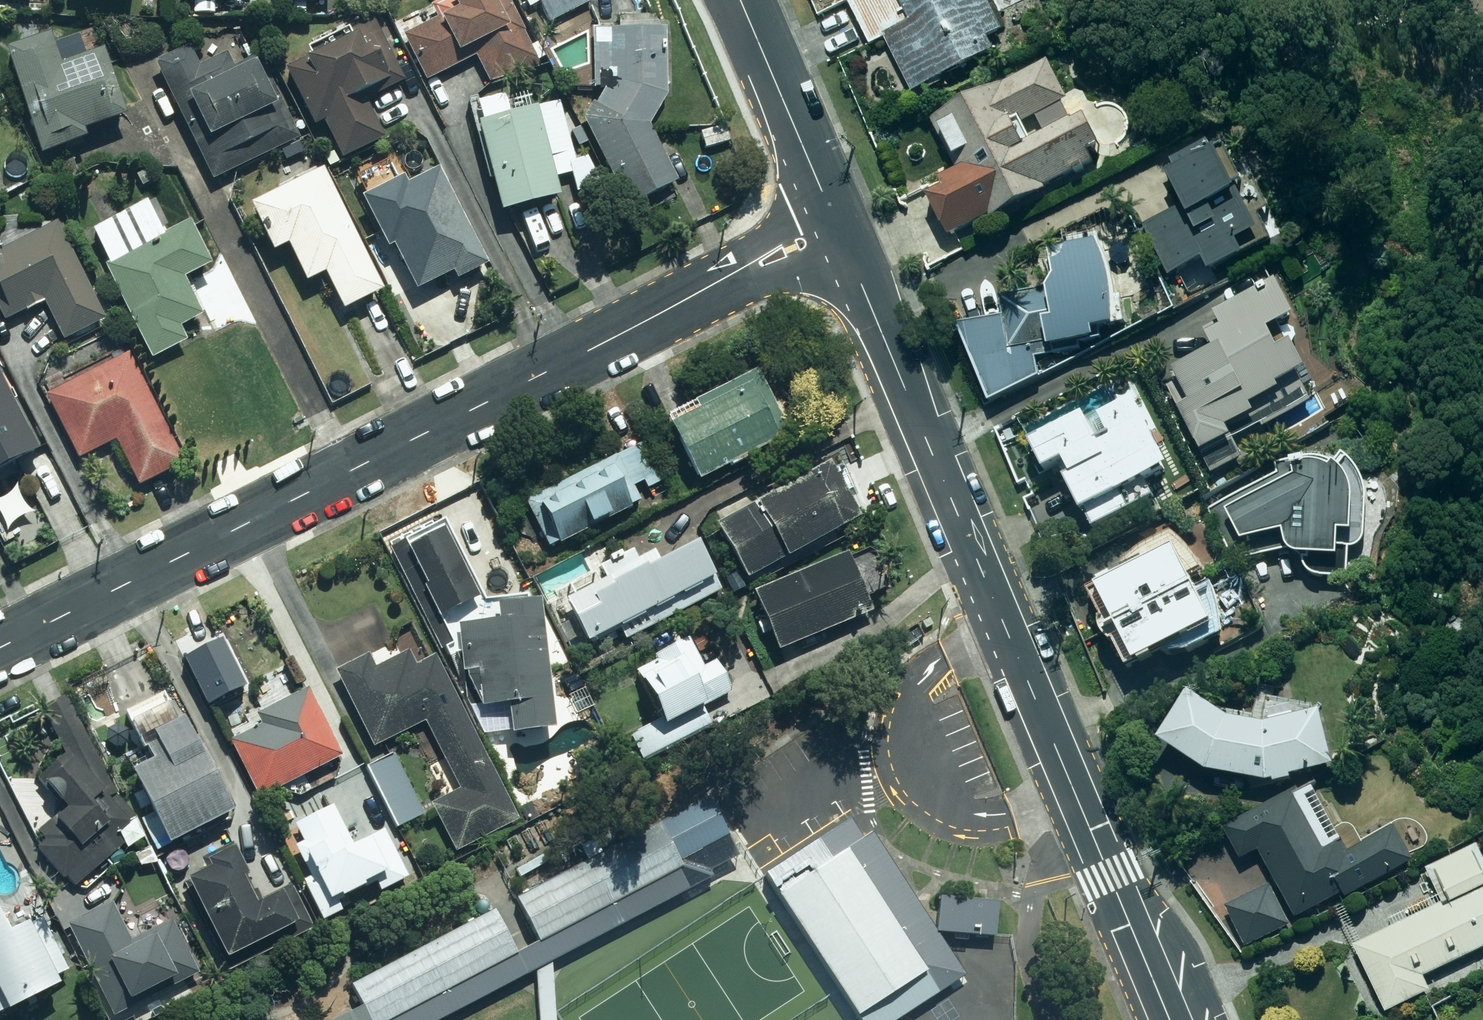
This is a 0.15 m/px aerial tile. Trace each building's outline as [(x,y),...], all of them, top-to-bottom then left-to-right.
[(400,21),(407,33),(400,37),(428,86),(471,62),(467,53),(477,48),(493,81),(538,63),(518,10),(514,12),(508,0),(438,0),(400,21)] [(566,15),(590,3),(588,0),(538,0),(550,23),(556,34),(572,26),(566,15)] [(867,48),(887,39),(913,94),(997,55),(989,39),(1001,34),(985,0),(845,0),(867,48)] [(358,98),(403,75),(374,18),(307,52),(310,58),(287,70),(334,163),(379,140),(358,98)] [(586,62),(586,72),(595,73),(594,97),(595,97),(580,127),(624,208),(676,180),(648,129),(663,100),(665,34),(587,32),(586,62)] [(44,39),(1,54),(37,158),(84,141),(82,135),(120,121),(97,55),(55,70),(44,39)] [(233,66),(231,49),(199,66),(189,46),(154,65),(215,179),(297,134),(255,55),(233,66)] [(1086,174),(1116,160),(1079,86),(1066,93),(1050,62),(932,121),(956,171),(935,182),(940,192),(925,200),(946,243),(1003,215),(1086,174)] [(528,92),(469,109),(499,217),(559,201),(554,182),(579,175),(559,104),(534,111),(528,92)] [(1245,258),(1236,242),(1257,231),(1247,213),(1237,218),(1228,200),(1237,195),(1217,157),(1210,144),(1159,172),(1178,207),(1141,227),(1168,279),(1201,261),(1210,277),(1245,258)] [(451,287),(493,267),(442,164),(407,182),(403,174),(364,193),(415,295),(447,279),(451,287)] [(271,256),(282,249),(304,285),(319,276),(344,315),(390,286),(315,167),(243,211),(271,256)] [(195,204),(172,170),(145,187),(168,221),(195,204)] [(92,227),(146,362),(188,345),(182,331),(202,324),(186,285),(208,276),(189,227),(156,240),(143,206),(92,227)] [(98,310),(55,223),(0,250),(0,306),(7,320),(41,303),(60,341),(100,321),(98,310)] [(1004,312),(957,332),(988,403),(1042,379),(1036,364),(1035,361),(1069,356),(1067,349),(1097,344),(1096,336),(1132,330),(1127,298),(1111,301),(1106,275),(1101,246),(1048,255),(1052,284),(1001,292),(1004,312)] [(1274,285),(1206,318),(1211,327),(1195,335),(1198,342),(1188,348),(1194,361),(1171,372),(1187,405),(1178,410),(1200,456),(1233,440),(1235,443),(1265,428),(1271,439),(1326,411),(1316,390),(1304,396),(1297,381),(1305,377),(1290,347),(1278,353),(1269,335),(1293,324),(1274,285)] [(183,467),(125,356),(42,399),(76,462),(116,441),(141,489),(183,467)] [(788,437),(756,372),(690,403),(695,414),(666,428),(693,483),(788,437)] [(0,375),(0,467),(37,449),(0,375)] [(1166,471),(1145,429),(1155,425),(1147,409),(1138,414),(1133,404),(1086,427),(1082,418),(1035,442),(1027,446),(1042,475),(1059,467),(1083,515),(1088,512),(1097,529),(1156,499),(1147,481),(1166,471)] [(644,443),(524,500),(546,548),(636,506),(629,491),(641,485),(644,490),(663,481),(644,443)] [(1271,466),(1275,475),(1214,508),(1243,563),(1286,553),(1288,560),(1338,559),(1338,536),(1352,536),(1352,499),(1326,456),(1271,466)] [(854,518),(826,467),(743,513),(734,496),(707,511),(745,578),(854,518)] [(437,534),(404,551),(422,585),(417,588),(435,621),(472,602),(437,534)] [(1212,593),(1197,600),(1189,583),(1203,574),(1171,536),(1120,571),(1124,579),(1097,592),(1133,667),(1160,654),(1178,660),(1223,638),(1212,593)] [(624,641),(720,593),(697,547),(660,565),(654,553),(635,563),(630,553),(616,560),(613,554),(596,563),(608,587),(565,609),(583,646),(618,629),(624,641)] [(829,649),(822,634),(870,614),(846,556),(751,594),(762,622),(756,625),(761,636),(767,634),(775,653),(781,668),(829,649)] [(552,733),(535,604),(496,609),(498,628),(452,634),(457,674),(472,672),(477,714),(504,710),(508,739),(552,733)] [(633,673),(658,722),(630,737),(642,760),(666,748),(662,740),(675,733),(670,724),(731,692),(715,661),(703,667),(689,639),(648,660),(650,664),(633,673)] [(242,683),(223,646),(191,662),(210,700),(242,683)] [(442,789),(425,797),(451,851),(513,821),(432,658),(413,668),(406,655),(376,670),(369,657),(335,674),(369,748),(424,723),(444,762),(431,768),(442,789)] [(341,758),(306,690),(253,717),(259,729),(231,744),(259,800),(341,758)] [(1230,722),(1188,697),(1159,741),(1207,778),(1271,786),(1332,770),(1318,709),(1263,697),(1253,718),(1236,712),(1230,722)] [(160,698),(126,714),(138,737),(172,720),(160,698)] [(132,741),(120,716),(99,726),(110,751),(132,741)] [(34,850),(70,890),(138,829),(75,719),(57,730),(70,753),(38,782),(63,810),(34,836),(40,844),(34,850)] [(228,816),(181,723),(144,741),(154,760),(126,774),(149,819),(141,824),(150,843),(160,838),(165,848),(228,816)] [(423,814),(395,757),(367,771),(396,828),(423,814)] [(1295,920),(1410,862),(1394,830),(1345,855),(1309,783),(1222,826),(1241,864),(1262,854),(1295,920)] [(520,897),(552,959),(715,876),(709,865),(735,852),(709,802),(520,897)] [(351,847),(333,807),(293,826),(302,844),(294,847),(309,879),(302,882),(320,922),(342,912),(337,901),(371,885),(375,895),(407,880),(385,831),(351,847)] [(757,881),(852,1019),(889,1019),(961,971),(854,815),(757,881)] [(223,962),(294,924),(278,895),(252,909),(238,883),(246,879),(236,861),(241,859),(233,844),(203,860),(199,853),(172,867),(223,962)] [(1482,949),(1482,858),(1477,845),(1426,871),(1442,901),(1415,915),(1405,895),(1364,916),(1375,937),(1353,948),(1387,1015),(1431,993),(1424,979),(1482,949)] [(1290,927),(1269,886),(1225,910),(1246,950),(1290,927)] [(357,976),(369,999),(331,1019),(386,1019),(516,950),(491,904),(357,976)] [(112,906),(67,927),(109,1017),(136,1005),(134,1000),(194,971),(171,923),(130,943),(112,906)] [(55,987),(51,981),(66,973),(39,921),(3,940),(0,933),(0,1017),(55,987)]
